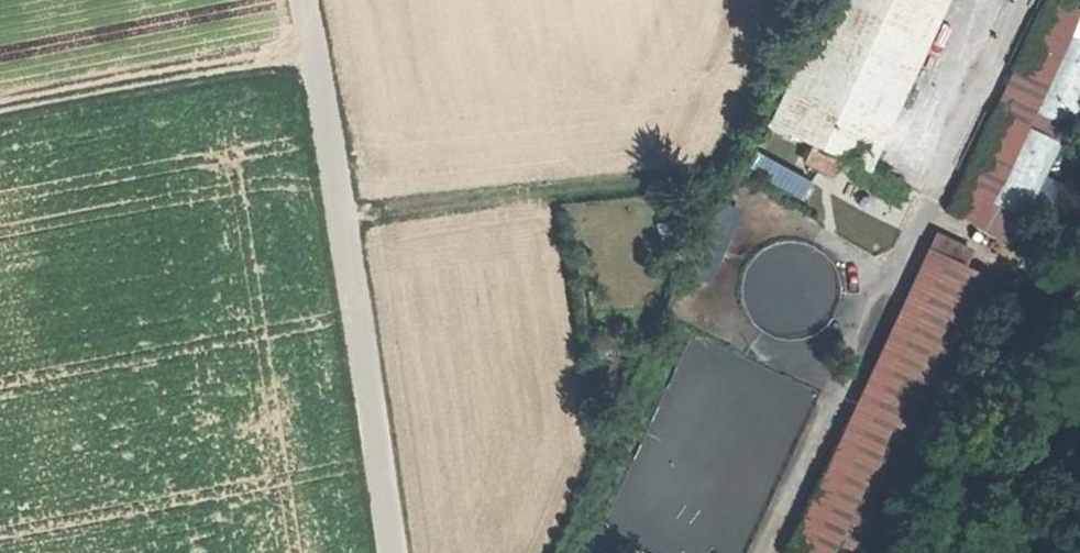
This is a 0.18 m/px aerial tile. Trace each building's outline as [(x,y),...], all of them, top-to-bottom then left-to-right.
[(781,112),(884,161),(962,0),(835,0),(781,112)] [(1079,124),(1079,4),(1070,0),(1044,0),(956,212),(1024,239),(1068,132),(1076,135),(1079,124)] [(761,147),(751,168),(808,197),(818,176),(761,147)] [(838,176),(845,165),(820,148),(812,159),(838,176)] [(937,234),(792,543),(813,552),(884,552),(1016,271),(937,234)]
